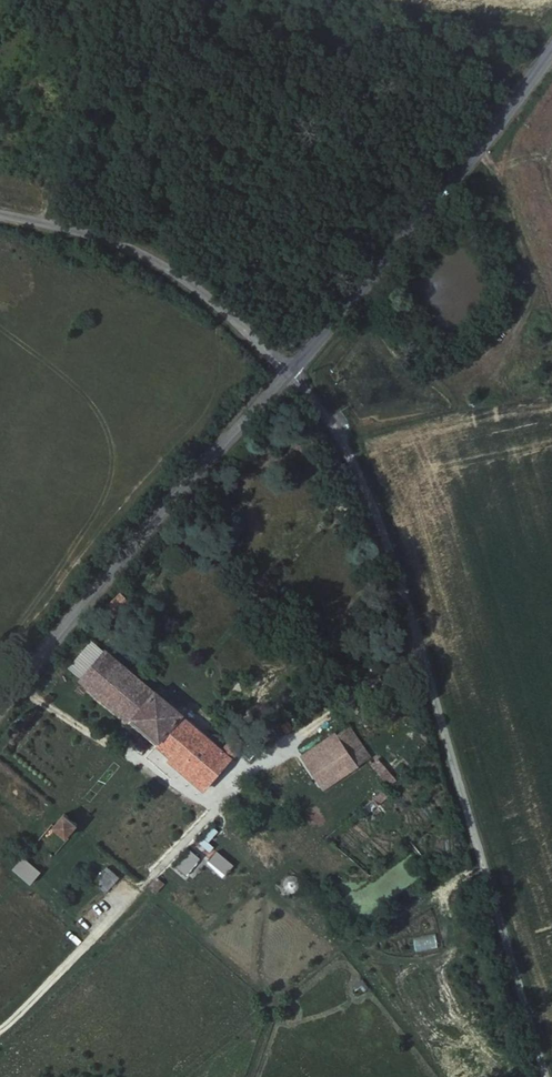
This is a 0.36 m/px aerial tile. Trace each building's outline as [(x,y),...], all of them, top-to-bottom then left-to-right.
[(124,598),(119,593),(111,602),(116,607),(124,598)] [(112,648),(99,638),(75,666),(88,677),(112,648)] [(112,648),(88,677),(209,782),(248,736),(244,733),(237,726),(226,738),(114,645),(112,648)] [(355,720),(340,727),(346,739),(356,761),(372,753),(355,720)] [(307,745),(312,755),(346,739),(340,727),(307,745)] [(387,786),(396,779),(378,757),(369,764),(387,786)] [(85,818),(68,804),(57,819),(70,831),(73,833),(85,818)] [(70,831),(57,819),(54,816),(40,833),(57,846),(70,831)] [(203,837),(208,842),(218,832),(213,827),(203,837)] [(14,864),(30,878),(57,846),(40,833),(14,864)] [(198,843),(193,849),(203,858),(209,852),(198,843)] [(91,881),(105,893),(119,877),(105,865),(91,881)] [(157,884),(165,874),(159,869),(151,879),(157,884)] [(285,874),(281,890),(297,893),(300,877),(285,874)] [(241,890),(241,880),(231,879),(231,889),(241,890)] [(191,894),(201,897),(204,886),(194,884),(191,894)] [(211,899),(208,908),(217,911),(220,902),(211,899)] [(359,994),(369,988),(362,978),(353,985),(359,994)]
